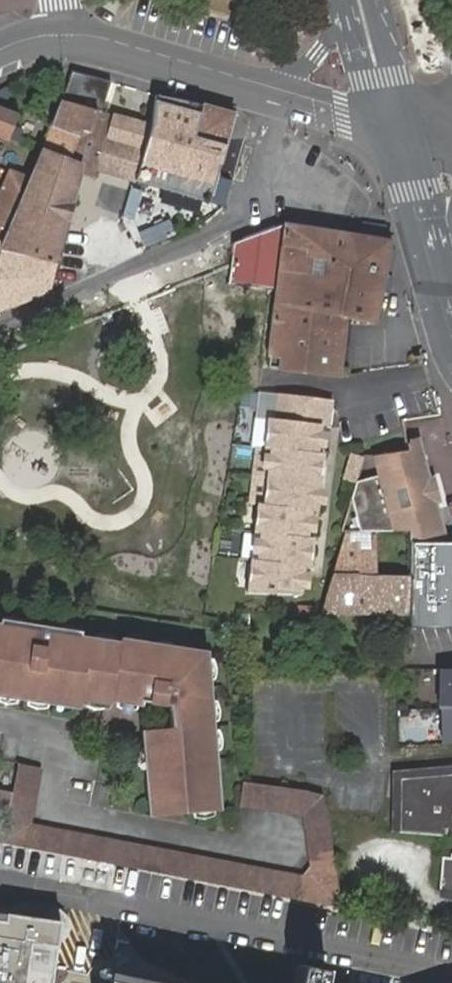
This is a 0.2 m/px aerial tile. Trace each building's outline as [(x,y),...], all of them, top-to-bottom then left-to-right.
[(65,85),(60,98),(96,108),(99,97),(65,85)] [(208,201),(216,175),(225,145),(192,135),(201,102),(154,95),(150,125),(134,180),(208,201)] [(40,149),(79,163),(94,169),(110,112),(96,108),(60,98),(50,125),(40,149)] [(236,111),(207,103),(201,102),(192,135),(225,145),(236,111)] [(7,141),(17,114),(0,106),(0,138),(7,141)] [(110,112),(94,169),(134,180),(150,125),(110,112)] [(225,145),(216,175),(230,179),(238,149),(225,145)] [(79,163),(40,149),(34,164),(29,175),(3,237),(0,244),(0,248),(55,263),(79,163)] [(3,237),(29,175),(9,168),(4,180),(0,189),(0,236),(3,237)] [(216,175),(208,201),(221,205),(230,179),(216,175)] [(173,233),(167,220),(138,233),(143,246),(173,233)] [(284,224),(232,244),(225,285),(255,290),(258,268),(278,271),(267,369),(317,375),(337,377),(343,319),(372,322),(388,242),(336,233),(284,224)] [(0,248),(0,309),(47,292),(55,263),(0,248)] [(334,401),(278,394),(274,420),(320,425),(331,427),(334,401)] [(316,454),(320,425),(274,420),(268,419),(264,448),(271,448),(316,454)] [(451,543),(441,506),(447,504),(439,473),(434,475),(423,439),(405,444),(406,452),(363,459),(352,495),(351,497),(349,502),(340,531),(358,531),(407,531),(407,542),(442,542),(451,543)] [(312,481),(316,454),(271,448),(267,476),(312,481)] [(309,511),(312,481),(267,476),(261,475),(257,504),(309,511)] [(309,511),(257,504),(253,533),(260,533),(305,539),(309,511)] [(302,566),(305,539),(260,533),(257,560),(302,566)] [(320,615),(408,616),(407,577),(377,576),(375,542),(343,542),(320,615)] [(408,636),(451,636),(451,543),(442,542),(407,542),(407,577),(408,616),(408,628),(408,636)] [(298,596),(302,566),(257,560),(250,560),(246,593),(298,596)] [(41,628),(40,631),(26,629),(26,625),(14,624),(6,626),(0,625),(0,696),(75,707),(76,703),(76,699),(104,705),(107,705),(108,700),(138,705),(138,702),(165,706),(168,729),(139,731),(146,798),(153,797),(155,814),(217,810),(215,793),(200,652),(116,639),(115,643),(60,635),(54,629),(41,628)] [(437,670),(439,710),(451,709),(451,671),(437,670)] [(104,708),(104,705),(76,699),(76,703),(104,708)] [(441,710),(442,745),(451,745),(451,709),(441,710)] [(1,845),(298,901),(303,874),(33,822),(43,768),(17,763),(1,845)] [(394,819),(399,818),(410,818),(450,816),(451,816),(451,769),(451,768),(450,774),(424,771),(423,780),(412,779),(411,782),(408,784),(405,786),(401,787),(399,788),(394,819)] [(400,778),(399,788),(401,787),(405,786),(408,784),(411,782),(412,779),(406,779),(400,778)] [(309,868),(334,865),(324,797),(244,784),(241,806),(302,816),(309,868)] [(3,823),(9,792),(9,791),(0,790),(0,823),(3,823)] [(394,819),(392,831),(451,835),(451,816),(450,816),(410,818),(399,818),(394,819)] [(443,857),(437,892),(448,894),(449,890),(451,891),(451,858),(443,857)] [(303,874),(298,901),(339,908),(334,865),(309,868),(303,874)] [(59,916),(0,908),(0,982),(50,982),(59,916)]
